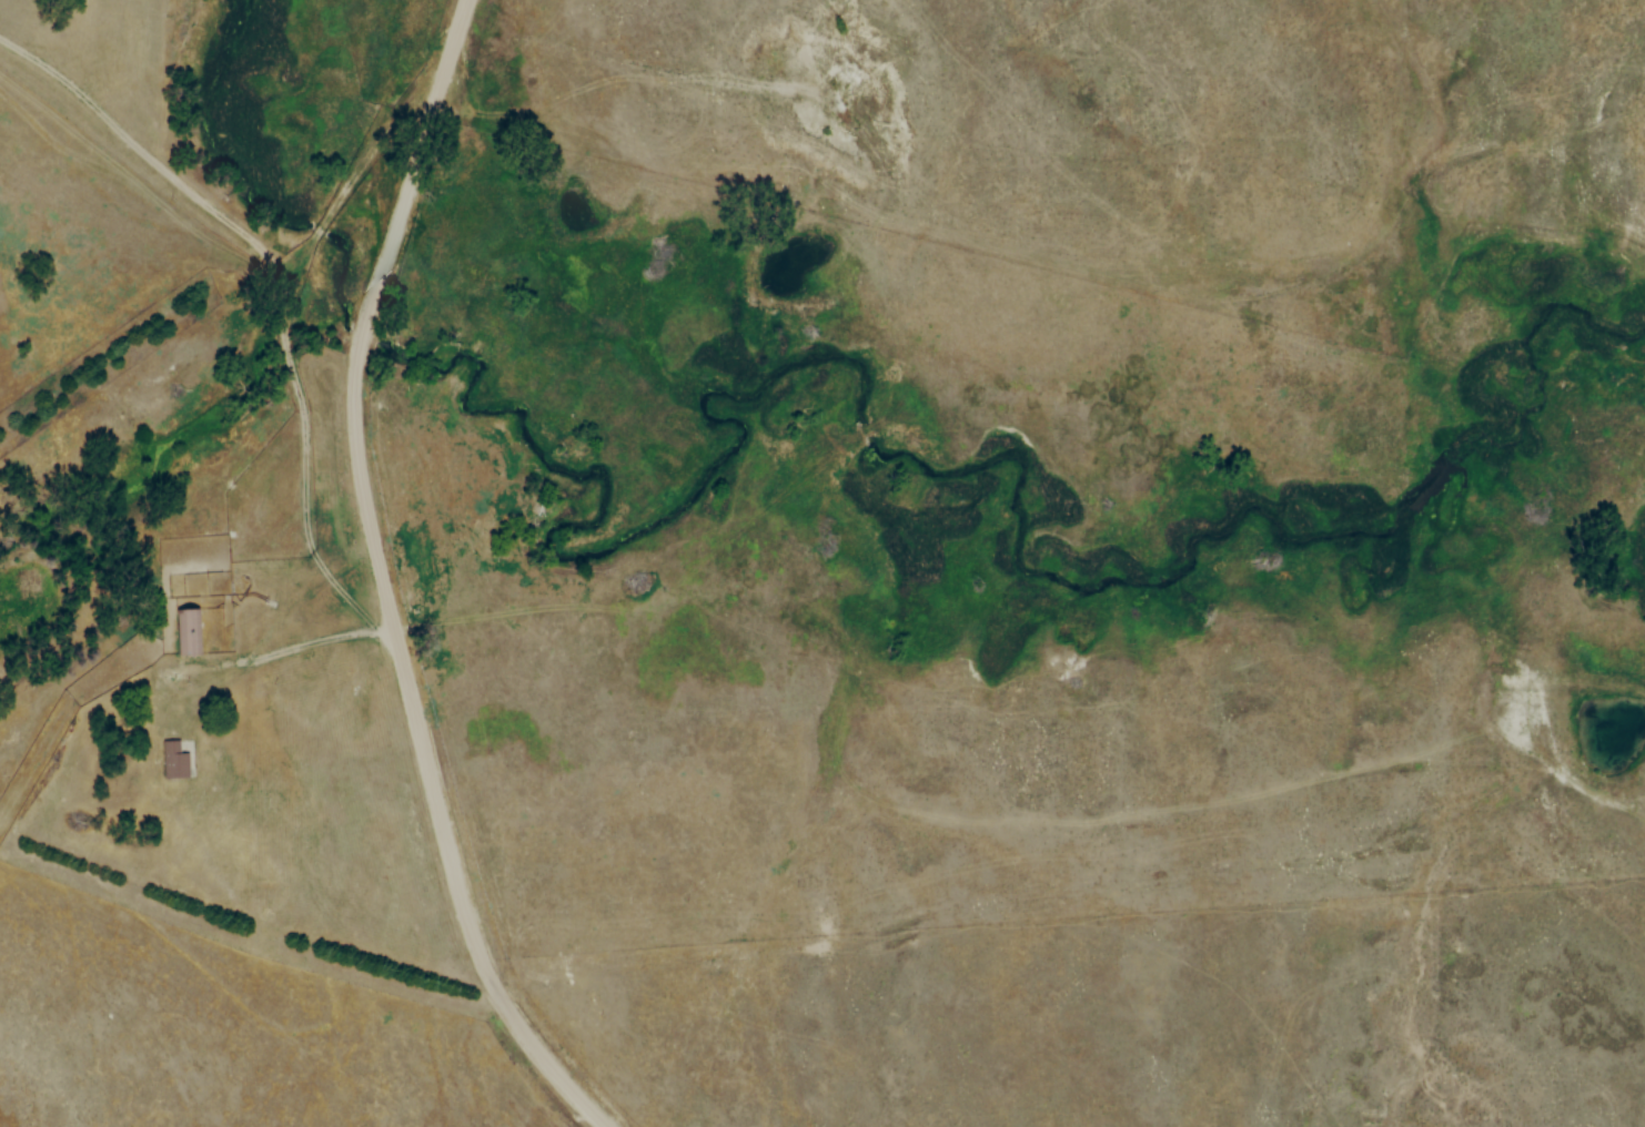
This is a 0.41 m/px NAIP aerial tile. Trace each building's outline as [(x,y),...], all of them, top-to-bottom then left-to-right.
[(178,610),(178,656),(198,656),(198,610),(178,610)] [(186,779),(186,753),(179,753),(179,742),(162,742),(162,779),(186,779)]
